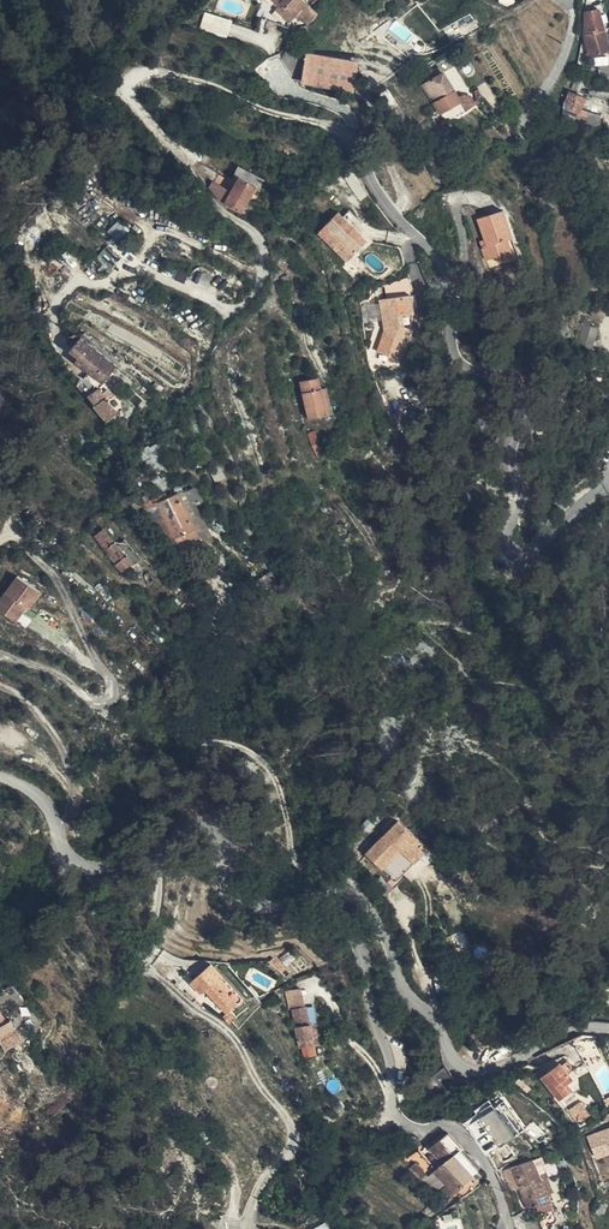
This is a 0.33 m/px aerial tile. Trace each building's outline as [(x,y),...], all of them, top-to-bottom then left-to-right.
[(309,7),(301,0),(272,0),(278,5),(281,2),(290,10),(284,17),(290,22),(296,15),(297,15),(309,7)] [(500,1),(507,11),(511,7),(519,2),(517,0),(502,0),(500,1)] [(281,2),(278,5),(275,9),(284,17),(290,10),(281,2)] [(316,14),(309,7),(297,15),(307,24),(316,14)] [(200,27),(228,36),(234,18),(206,9),(200,27)] [(604,31),(608,29),(608,19),(606,11),(598,12),(604,31)] [(604,31),(598,12),(585,13),(584,37),(590,56),(608,50),(608,48),(604,31)] [(299,26),(300,42),(308,38),(307,25),(299,26)] [(320,82),(350,86),(352,68),(360,70),(361,60),(311,53),(307,80),(320,82)] [(591,68),(592,78),(608,82),(608,66),(591,68)] [(352,68),(350,86),(358,87),(360,70),(352,68)] [(466,111),(457,97),(442,73),(422,84),(425,89),(432,101),(439,114),(452,107),(458,115),(466,111)] [(588,80),(576,76),(571,88),(577,90),(579,87),(587,88),(588,80)] [(591,81),(588,93),(608,100),(608,86),(591,81)] [(465,93),(457,97),(466,111),(473,106),(465,93)] [(563,111),(565,112),(569,113),(575,116),(577,112),(578,113),(584,99),(569,93),(563,107),(565,108),(563,111)] [(501,137),(489,126),(482,134),(494,145),(501,137)] [(449,168),(442,152),(427,157),(434,174),(449,168)] [(352,170),(343,177),(352,190),(361,183),(352,170)] [(212,184),(209,189),(214,197),(242,213),(246,204),(256,187),(239,177),(230,194),(212,184)] [(535,197),(539,193),(530,184),(526,188),(535,197)] [(544,213),(551,205),(539,193),(535,197),(531,201),(544,213)] [(554,209),(551,205),(544,213),(546,216),(554,209)] [(478,219),(485,239),(486,244),(480,246),(486,261),(496,257),(498,262),(512,256),(506,239),(511,236),(502,211),(478,219)] [(366,241),(337,213),(318,233),(346,261),(366,241)] [(115,264),(121,254),(107,244),(100,255),(115,264)] [(52,270),(45,280),(58,291),(66,281),(52,270)] [(391,287),(384,281),(380,285),(386,292),(391,287)] [(395,359),(403,356),(411,327),(405,325),(402,315),(411,313),(408,296),(381,302),(385,332),(378,355),(395,359)] [(567,323),(556,321),(555,342),(565,343),(567,323)] [(594,334),(583,333),(581,351),(593,352),(594,334)] [(103,382),(109,375),(114,368),(117,365),(90,343),(76,360),(103,382)] [(114,368),(109,375),(113,379),(119,373),(114,368)] [(309,419),(326,414),(319,389),(317,378),(299,383),(309,419)] [(319,389),(326,414),(332,412),(325,388),(319,389)] [(120,410),(120,400),(112,407),(108,401),(98,390),(89,397),(96,406),(95,408),(106,421),(120,410)] [(112,407),(120,400),(113,397),(108,401),(112,407)] [(143,448),(148,458),(155,455),(163,451),(159,443),(149,448),(148,445),(143,448)] [(155,455),(148,458),(168,498),(177,493),(164,469),(160,462),(158,463),(155,455)] [(183,458),(176,462),(182,473),(189,469),(183,458)] [(218,466),(209,471),(215,483),(224,479),(218,466)] [(192,488),(178,495),(185,511),(202,502),(192,488)] [(177,493),(168,498),(157,504),(164,519),(173,539),(180,552),(200,543),(185,511),(178,495),(177,493)] [(164,519),(157,504),(143,510),(151,525),(154,524),(164,519)] [(164,519),(154,524),(164,544),(167,543),(173,539),(164,519)] [(130,569),(138,563),(140,561),(124,540),(117,545),(105,530),(96,537),(109,553),(107,555),(123,575),(130,569)] [(173,539),(167,543),(174,555),(180,552),(173,539)] [(142,568),(138,563),(130,569),(134,575),(142,568)] [(16,576),(0,601),(0,612),(17,622),(27,606),(30,607),(40,591),(16,576)] [(395,884),(427,849),(397,821),(365,856),(395,884)] [(282,975),(285,971),(273,962),(270,965),(282,975)] [(219,977),(209,965),(190,981),(200,992),(205,988),(206,989),(219,977)] [(240,1001),(219,977),(206,989),(226,1013),(240,1001)] [(289,1009),(293,1008),(301,1007),(298,988),(286,991),(289,1009)] [(301,1046),(316,1043),(314,1034),(316,1033),(314,1023),(311,1023),(307,1005),(301,1007),(293,1008),(299,1035),(301,1046)] [(226,1014),(233,1021),(236,1018),(230,1010),(226,1013),(226,1014)] [(230,1023),(230,1024),(233,1021),(226,1014),(226,1013),(222,1016),(226,1020),(230,1023)] [(314,1034),(316,1043),(323,1042),(319,1021),(314,1023),(316,1033),(314,1034)] [(18,1041),(20,1041),(9,1023),(0,1029),(0,1038),(2,1041),(13,1035),(18,1041)] [(18,1041),(13,1035),(2,1041),(0,1038),(0,1042),(5,1049),(18,1041)] [(36,1095),(42,1092),(46,1089),(30,1061),(19,1068),(22,1074),(23,1073),(28,1082),(36,1095)] [(559,1062),(541,1077),(561,1101),(569,1093),(561,1083),(570,1075),(559,1062)] [(454,1078),(445,1065),(434,1076),(424,1087),(440,1101),(453,1089),(449,1083),(454,1078)] [(211,1088),(212,1090),(213,1089),(215,1089),(217,1087),(217,1085),(218,1082),(217,1081),(217,1079),(215,1078),(214,1077),(213,1077),(212,1076),(210,1076),(209,1077),(207,1078),(211,1088)] [(46,1089),(42,1092),(46,1101),(51,1099),(46,1089)] [(582,1100),(570,1108),(579,1121),(591,1113),(582,1100)] [(511,1103),(471,1116),(481,1148),(521,1136),(511,1103)] [(608,1153),(608,1125),(587,1133),(597,1158),(608,1153)] [(419,1152),(412,1156),(446,1201),(456,1193),(460,1198),(480,1185),(472,1174),(478,1169),(477,1166),(458,1143),(449,1133),(421,1154),(419,1152)] [(511,1169),(516,1179),(538,1173),(533,1161),(511,1169)] [(352,1168),(335,1171),(336,1180),(353,1177),(352,1168)] [(516,1179),(528,1209),(535,1208),(552,1202),(538,1173),(516,1179)] [(552,1202),(535,1208),(542,1226),(558,1224),(560,1220),(552,1202)] [(597,1205),(595,1206),(593,1209),(594,1212),(595,1215),(598,1216),(601,1216),(603,1215),(604,1213),(605,1210),(604,1207),(603,1205),(599,1204),(597,1205)] [(536,1221),(522,1224),(524,1228),(539,1228),(536,1221)]
